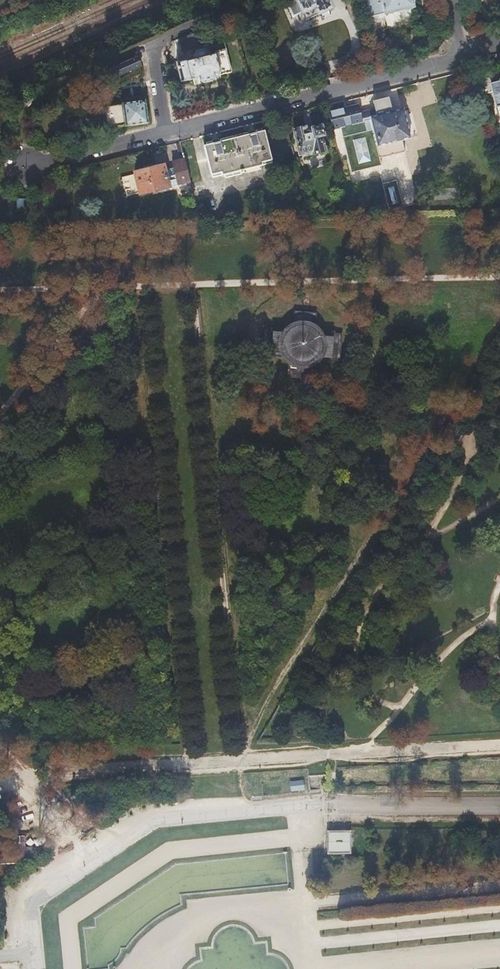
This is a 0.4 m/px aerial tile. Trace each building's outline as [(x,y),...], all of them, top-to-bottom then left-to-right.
[(294,16),(314,6),(318,12),(331,5),(329,0),(286,0),(294,16)] [(412,0),(366,0),(370,17),(384,13),(387,29),(390,28),(391,30),(394,31),(398,31),(401,30),(405,29),(408,28),(410,26),(410,22),(417,21),(412,0)] [(199,46),(193,32),(178,39),(184,52),(199,46)] [(194,59),(177,63),(181,82),(199,78),(200,80),(204,82),(211,81),(215,77),(214,74),(220,72),(220,75),(231,72),(226,49),(214,52),(215,53),(209,55),(208,52),(204,50),(197,51),(194,56),(194,59)] [(117,77),(142,66),(137,58),(113,69),(117,77)] [(490,84),(496,107),(499,106),(499,81),(490,84)] [(325,106),(331,130),(339,128),(348,165),(350,172),(380,165),(379,157),(404,151),(401,140),(410,138),(402,109),(391,112),(388,97),(373,101),(375,108),(359,112),(357,105),(344,108),(343,101),(325,106)] [(144,102),(104,108),(106,129),(125,127),(125,128),(148,124),(144,102)] [(306,128),(293,131),(299,156),(313,153),(313,155),(326,152),(322,137),(323,137),(320,126),(313,128),(313,130),(307,131),(306,128)] [(263,132),(205,146),(212,175),(221,172),(222,175),(240,171),(240,172),(245,171),(244,169),(264,164),(263,162),(271,160),(263,132)] [(189,178),(184,159),(172,162),(174,168),(164,170),(163,166),(135,173),(140,193),(177,184),(180,194),(190,192),(187,178),(189,178)] [(396,179),(381,182),(388,210),(403,206),(396,179)] [(196,206),(198,216),(207,214),(204,204),(196,206)] [(308,209),(310,217),(318,215),(316,207),(308,209)] [(274,340),(274,344),(274,348),(275,351),(276,355),(278,358),(280,361),(283,364),(286,367),(289,369),(293,370),(297,371),(300,371),(304,371),(308,371),(312,370),(315,368),(319,366),(321,363),(324,360),(326,357),(328,354),(329,350),(329,346),(330,342),(329,338),(328,335),(327,331),(325,328),(323,325),(320,322),(317,320),(314,318),(310,317),(307,316),(303,316),(299,316),(295,316),(292,317),(288,319),(285,321),(282,323),(280,326),(278,329),(276,332),(275,336),(274,340)] [(304,780),(289,781),(290,791),(305,789),(304,780)] [(351,830),(328,830),(328,849),(328,854),(351,854),(351,830)] [(34,845),(3,845),(3,864),(29,864),(29,861),(34,861),(34,845)]
